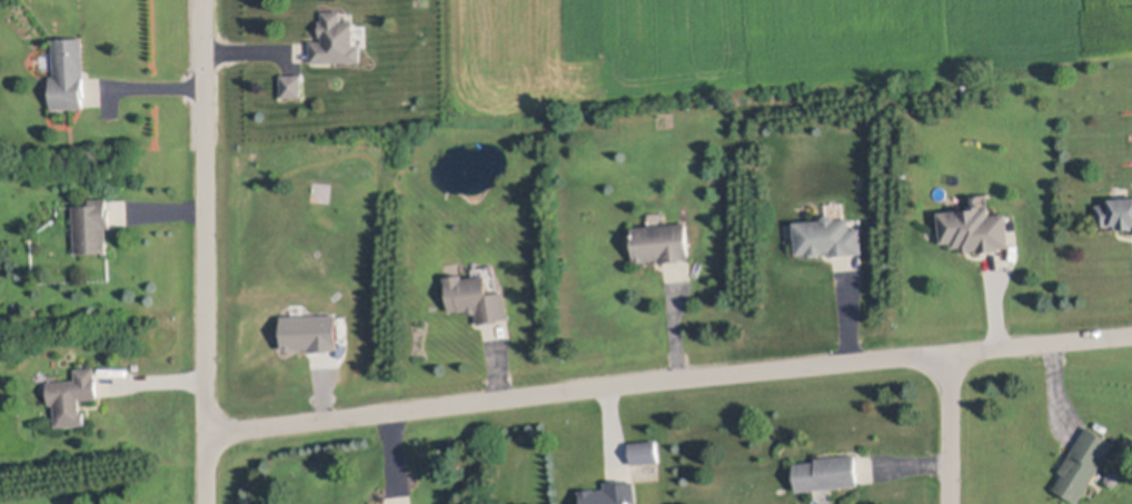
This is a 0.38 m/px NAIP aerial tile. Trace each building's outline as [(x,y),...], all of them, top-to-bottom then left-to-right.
[(344,9),(344,19),(357,19),(358,45),(364,45),(364,60),(315,61),(315,39),(327,39),(327,34),(325,34),(324,19),(327,19),(327,10),(344,9)] [(86,107),(53,108),(52,76),(57,75),(54,38),(86,37),(87,77),(86,77),(87,97),(85,97),(86,107)] [(305,96),(284,96),(284,73),(305,73),(305,96)] [(765,164),(764,169),(751,166),(752,160),(765,164)] [(109,197),(109,207),(111,207),(112,226),(108,227),(109,253),(106,253),(106,251),(77,251),(75,204),(91,204),(91,198),(109,197)] [(1111,198),(1131,197),(1131,228),(1122,228),(1122,227),(1114,227),(1114,225),(1100,226),(1099,204),(1112,202),(1111,198)] [(984,205),(984,206),(991,206),(992,215),(1009,213),(1012,246),(1001,246),(1002,249),(980,251),(980,249),(974,249),(974,251),(964,253),(964,246),(955,247),(955,241),(944,243),(941,211),(973,208),(973,205),(984,205)] [(833,214),(836,218),(851,217),(852,228),(862,227),(864,253),(832,255),(832,251),(822,253),(822,256),(807,256),(807,254),(798,255),(796,220),(823,219),(826,214),(833,214)] [(692,257),(683,258),(683,259),(661,261),(661,258),(636,259),(634,226),(688,221),(692,257)] [(496,265),(498,291),(507,290),(509,318),(500,319),(500,320),(479,324),(478,312),(468,313),(468,309),(463,310),(463,308),(453,309),(449,283),(447,283),(446,276),(465,274),(465,277),(475,276),(474,268),(496,265)] [(284,317),(285,352),(341,350),(340,316),(284,317)] [(97,367),(97,376),(98,376),(100,397),(82,398),(82,411),(87,411),(87,413),(86,413),(86,421),(87,421),(87,424),(57,425),(54,404),(50,404),(49,381),(78,379),(77,368),(97,367)] [(1115,444),(1079,502),(1055,487),(1065,473),(1061,471),(1089,426),(1115,444)] [(661,461),(634,463),(632,443),(658,439),(661,461)] [(860,485),(797,491),(795,463),(817,462),(816,458),(856,454),(860,485)] [(1114,471),(1115,471),(1116,471),(1118,472),(1119,472),(1120,473),(1121,474),(1121,475),(1121,476),(1122,478),(1121,480),(1121,481),(1121,482),(1120,483),(1119,484),(1118,484),(1116,485),(1115,485),(1114,485),(1113,485),(1112,485),(1111,484),(1110,484),(1109,483),(1108,482),(1108,481),(1106,480),(1106,478),(1106,476),(1108,475),(1108,474),(1109,473),(1110,473),(1111,472),(1112,471),(1113,471),(1114,471)] [(629,502),(630,503),(584,503),(583,494),(580,494),(580,490),(595,487),(595,490),(607,487),(606,481),(626,478),(627,482),(636,481),(638,501),(629,502)]
